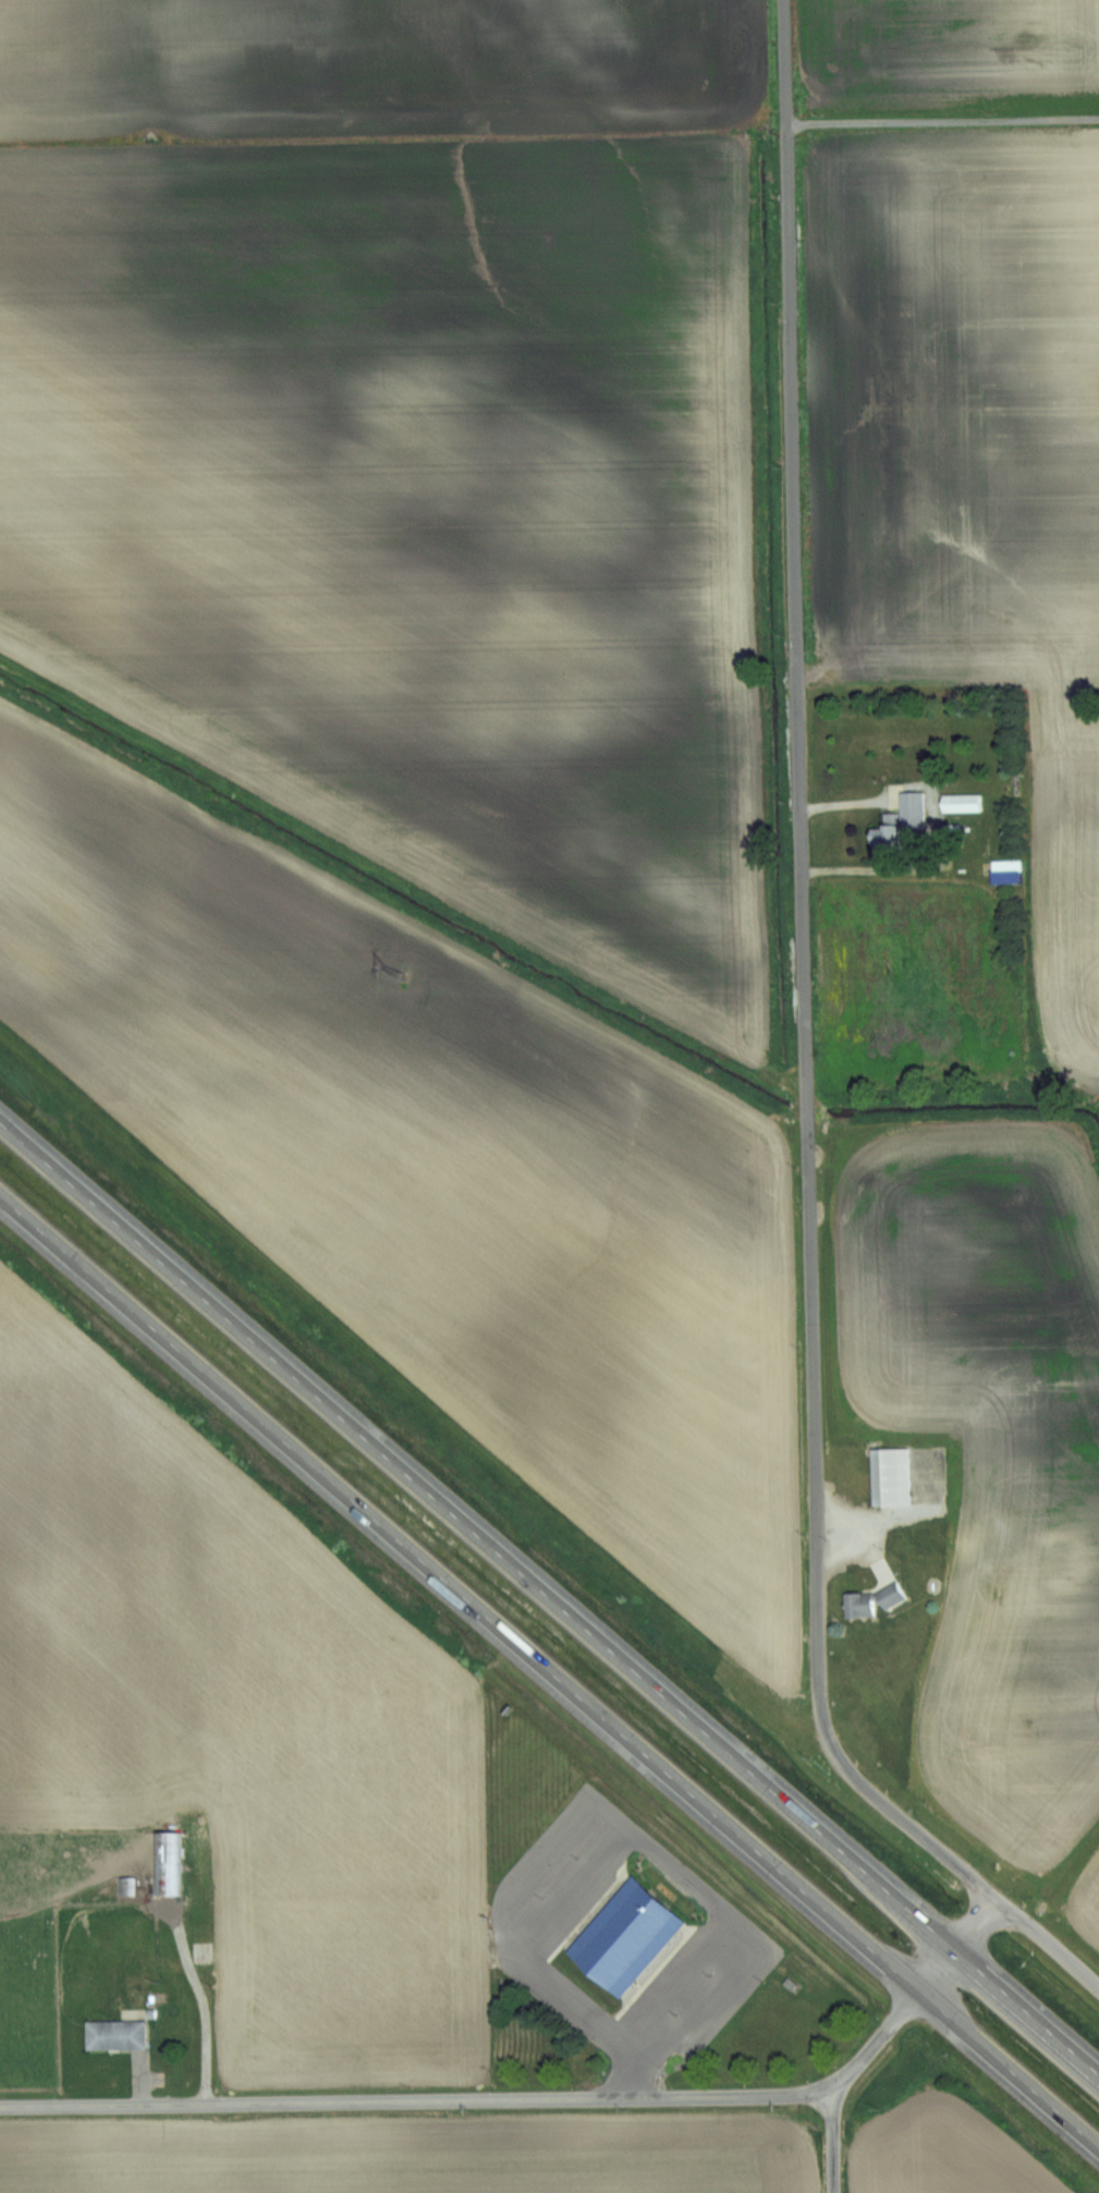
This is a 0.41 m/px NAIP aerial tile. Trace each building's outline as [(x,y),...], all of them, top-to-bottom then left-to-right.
[(923,792),(900,792),(900,828),(923,828),(923,792)] [(981,812),(981,794),(942,794),(942,812),(981,812)] [(871,1505),(910,1505),(910,1448),(871,1448),(871,1505)] [(900,1604),(900,1589),(844,1590),(845,1617),(877,1616),(876,1605),(900,1604)] [(115,1876),(115,1895),(180,1896),(181,1832),(155,1832),(154,1876),(115,1876)] [(620,1999),(684,1920),(629,1875),(565,1954),(620,1999)] [(211,1963),(211,1942),(191,1942),(191,1963),(211,1963)] [(86,2049),(145,2049),(145,2020),(86,2020),(86,2049)]
